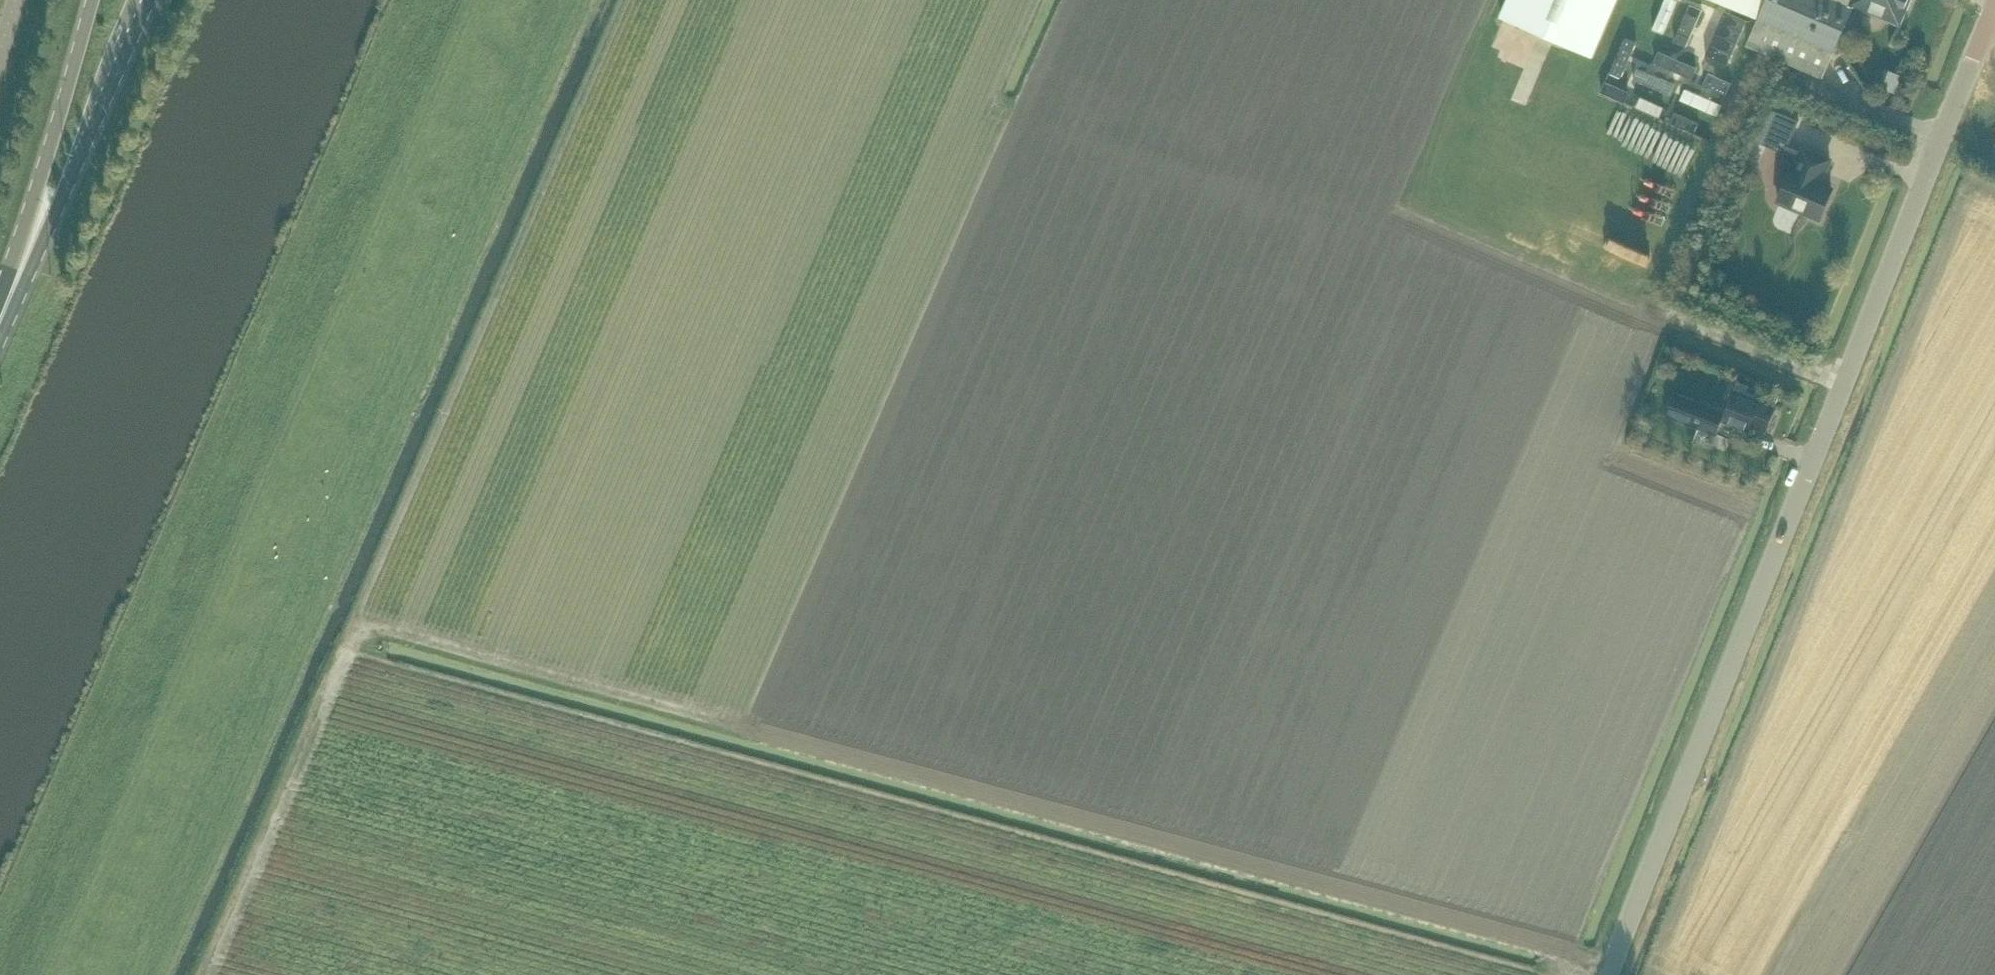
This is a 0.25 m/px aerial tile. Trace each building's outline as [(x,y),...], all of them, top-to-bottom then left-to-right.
[(1501,17),(1594,57),(1619,0),(1509,0),(1501,17)] [(1687,32),(1694,0),(1679,0),(1673,29),(1687,32)] [(1691,36),(1707,42),(1719,6),(1703,0),(1691,36)] [(1856,7),(1852,6),(1855,0),(1715,0),(1759,19),(1748,46),(1824,78),(1856,7)] [(1856,7),(1856,6),(1901,25),(1911,0),(1855,0),(1852,6),(1856,7)] [(1767,107),(1745,159),(1755,164),(1764,145),(1785,154),(1780,166),(1794,172),(1793,173),(1791,172),(1778,202),(1820,220),(1833,190),(1821,185),(1831,161),(1803,149),(1802,151),(1789,146),(1800,122),(1778,112),(1767,107)] [(1712,131),(1728,138),(1732,128),(1717,122),(1712,131)] [(1750,386),(1739,381),(1726,412),(1676,393),(1667,415),(1718,435),(1723,420),(1750,431),(1753,425),(1768,432),(1777,407),(1762,402),(1764,398),(1748,392),(1750,386)] [(1647,438),(1651,426),(1638,422),(1634,433),(1647,438)]
